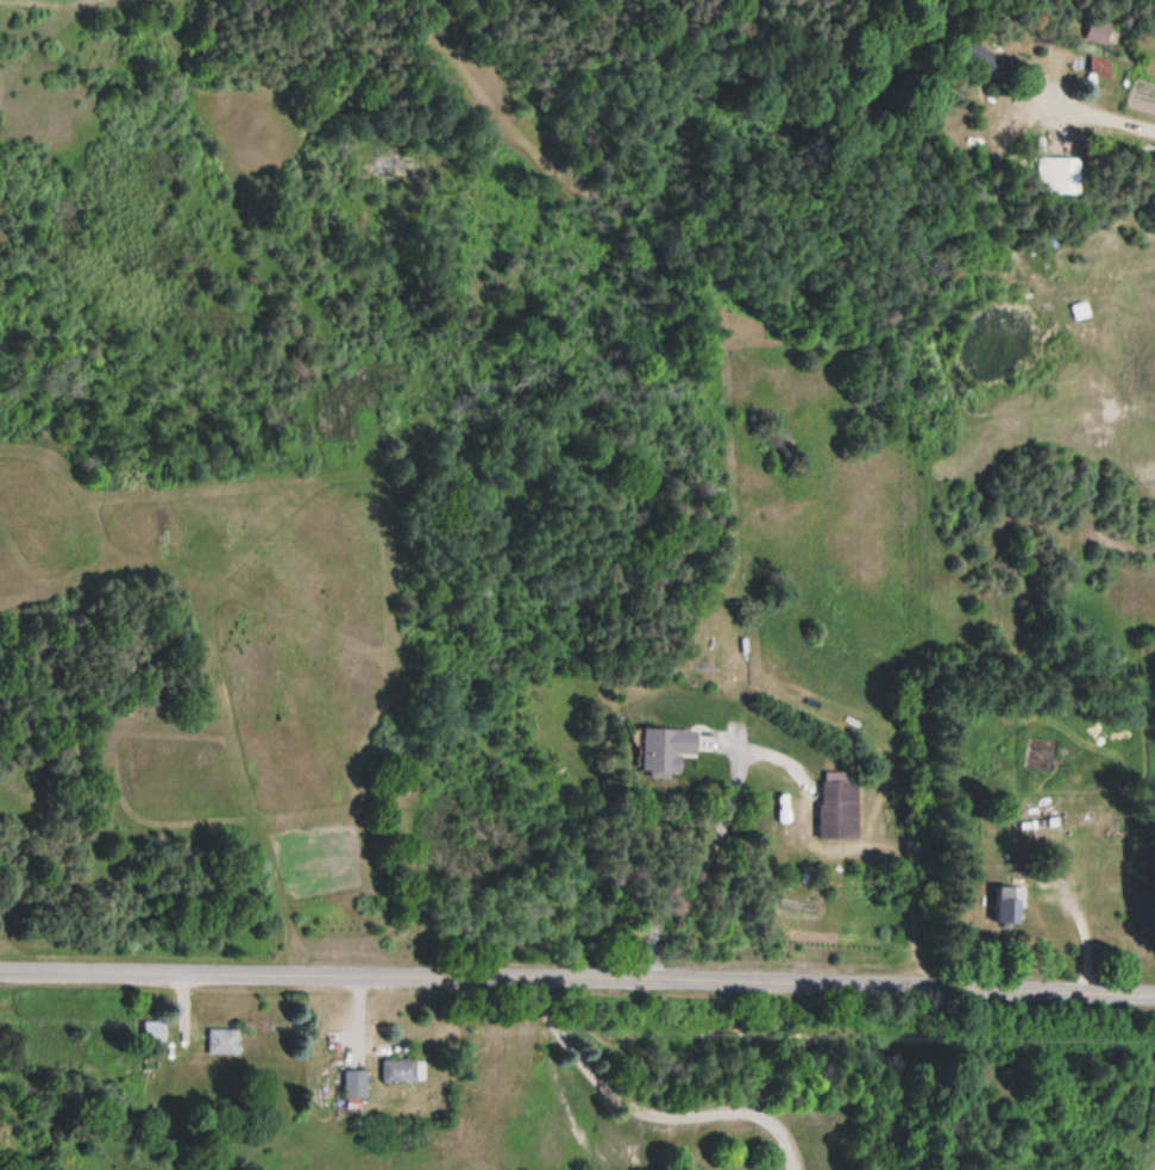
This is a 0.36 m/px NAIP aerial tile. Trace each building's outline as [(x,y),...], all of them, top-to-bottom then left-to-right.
[(1114,20),(1092,12),(1082,37),(1104,45),(1114,20)] [(961,54),(979,69),(988,59),(969,43),(961,54)] [(1087,72),(1106,75),(1108,59),(1089,57),(1087,72)] [(1076,193),(1077,157),(1026,156),(1025,192),(1076,193)] [(693,753),(694,729),(640,727),(638,774),(677,776),(678,752),(693,753)] [(817,838),(856,838),(857,781),(846,780),(846,771),(818,770),(817,838)] [(993,886),(993,923),(1019,923),(1019,886),(993,886)] [(163,1043),(163,1021),(142,1021),(142,1043),(163,1043)] [(237,1028),(206,1028),(206,1054),(237,1054),(237,1028)] [(417,1083),(417,1059),(381,1059),(381,1083),(417,1083)] [(344,1109),(363,1109),(363,1069),(344,1069),(344,1109)]
